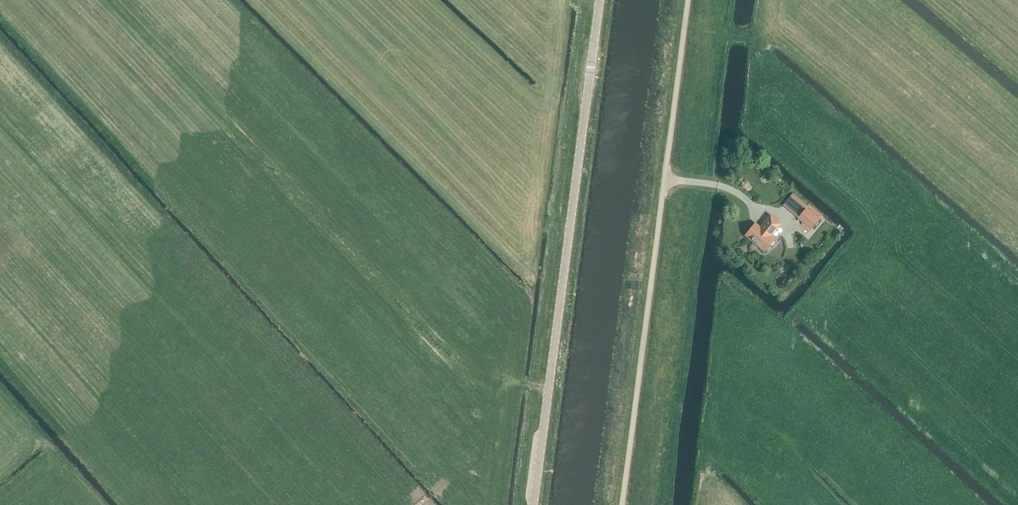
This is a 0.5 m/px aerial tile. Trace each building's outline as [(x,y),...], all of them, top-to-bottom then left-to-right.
[(818,220),(805,209),(798,217),(811,228),(818,220)] [(770,216),(760,228),(754,224),(745,234),(765,250),(774,239),(769,236),(780,223),(770,216)]
